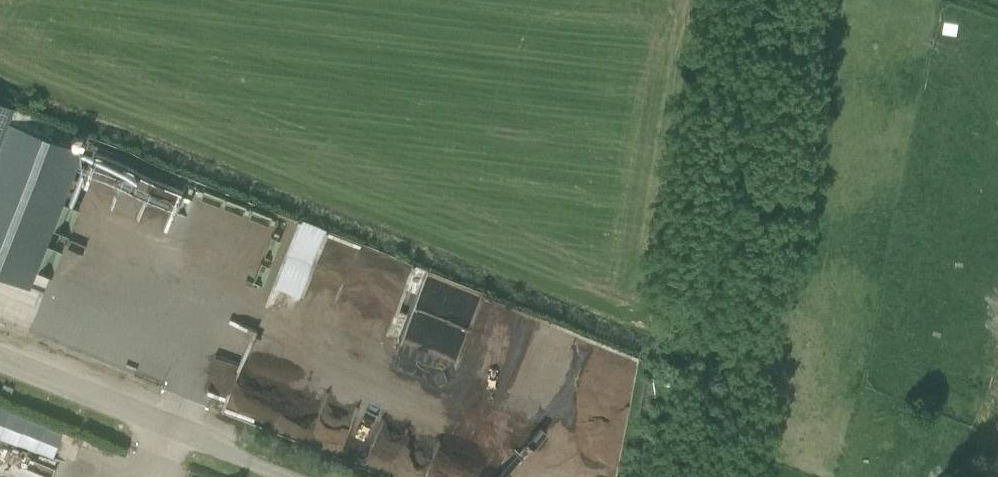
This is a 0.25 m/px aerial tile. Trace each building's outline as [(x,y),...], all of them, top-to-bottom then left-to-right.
[(29,285),(36,267),(83,153),(7,122),(13,108),(0,103),(0,274),(29,285)] [(389,330),(392,305),(367,302),(365,327),(389,330)] [(84,329),(80,340),(132,359),(136,348),(84,329)]
